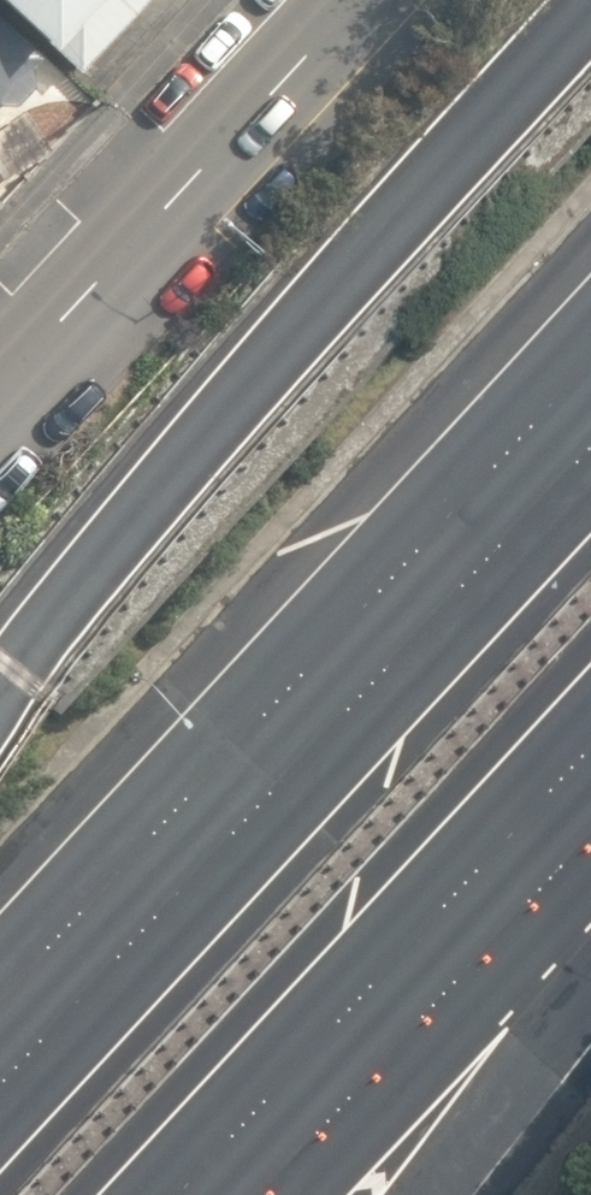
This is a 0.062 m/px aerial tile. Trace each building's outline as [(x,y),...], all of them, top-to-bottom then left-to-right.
[(78,94),(162,0),(0,0),(0,24),(78,94)] [(46,88),(0,47),(0,139),(46,88)]
